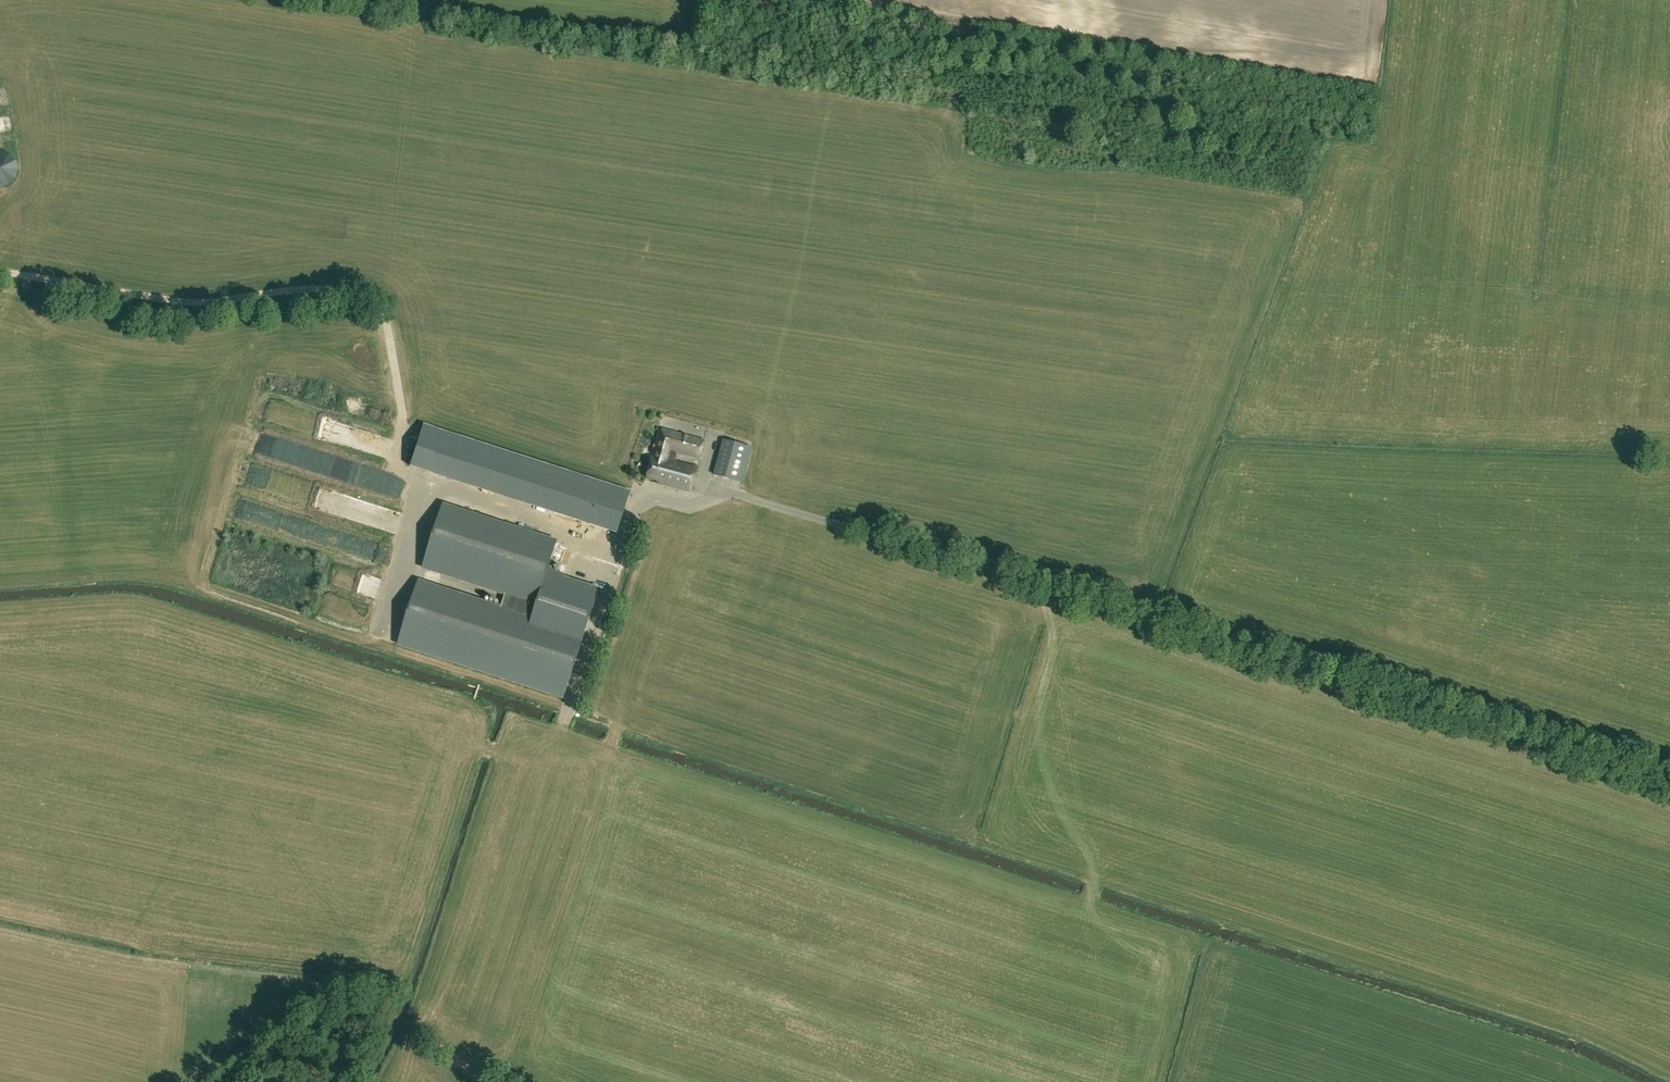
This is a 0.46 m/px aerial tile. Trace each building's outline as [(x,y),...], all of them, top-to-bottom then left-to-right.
[(0,189),(10,187),(15,180),(18,171),(18,168),(14,158),(11,155),(7,153),(1,151),(0,151),(0,189)] [(628,491),(421,424),(408,465),(615,532),(628,491)] [(655,458),(652,457),(646,479),(658,482),(657,484),(691,493),(697,469),(675,463),(677,454),(699,460),(704,442),(662,431),(655,458)] [(741,483),(750,448),(722,441),(713,476),(741,483)] [(417,582),(397,644),(563,697),(595,598),(588,585),(561,577),(562,574),(547,569),(556,542),(442,505),(422,567),(504,594),(500,608),(417,582)]
